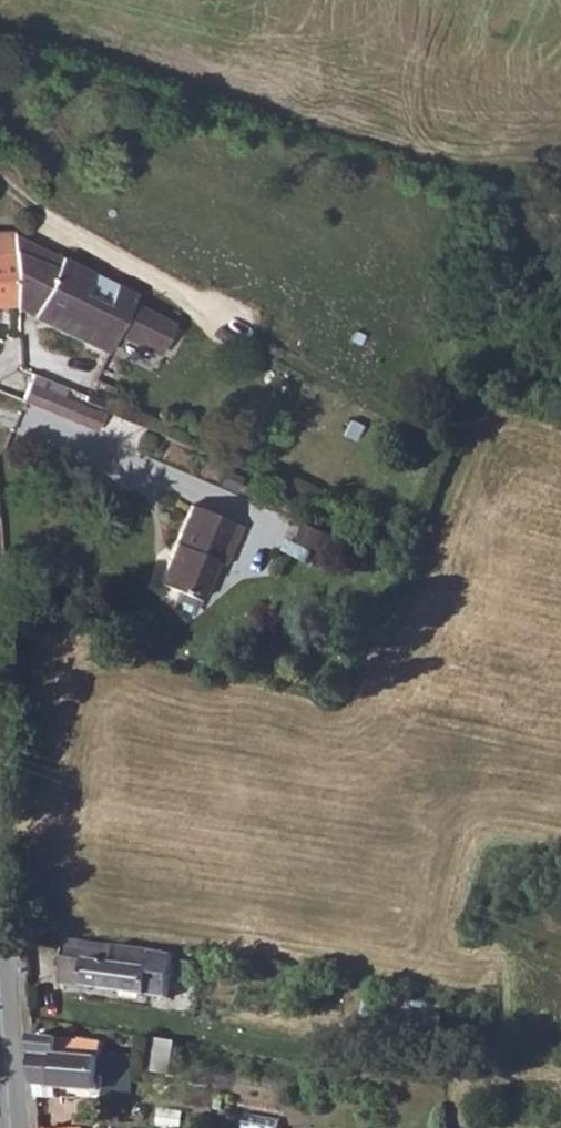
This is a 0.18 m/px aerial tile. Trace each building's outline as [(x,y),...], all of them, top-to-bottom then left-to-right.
[(0,251),(0,308),(15,307),(19,310),(17,250),(0,251)] [(56,270),(17,250),(19,310),(99,347),(107,327),(160,354),(174,324),(130,302),(134,294),(61,259),(56,270)] [(32,377),(22,403),(95,434),(101,417),(63,402),(66,392),(32,377)] [(196,508),(163,586),(205,604),(237,525),(196,508)] [(63,984),(86,987),(150,995),(160,996),(165,952),(68,938),(63,984)] [(165,952),(160,996),(170,998),(175,954),(165,952)] [(83,1043),(33,1034),(36,1086),(99,1094),(101,1081),(106,1082),(105,1097),(132,1099),(137,1059),(104,1055),(105,1043),(83,1040),(83,1043)] [(39,1116),(40,1127),(52,1127),(51,1116),(39,1116)]
